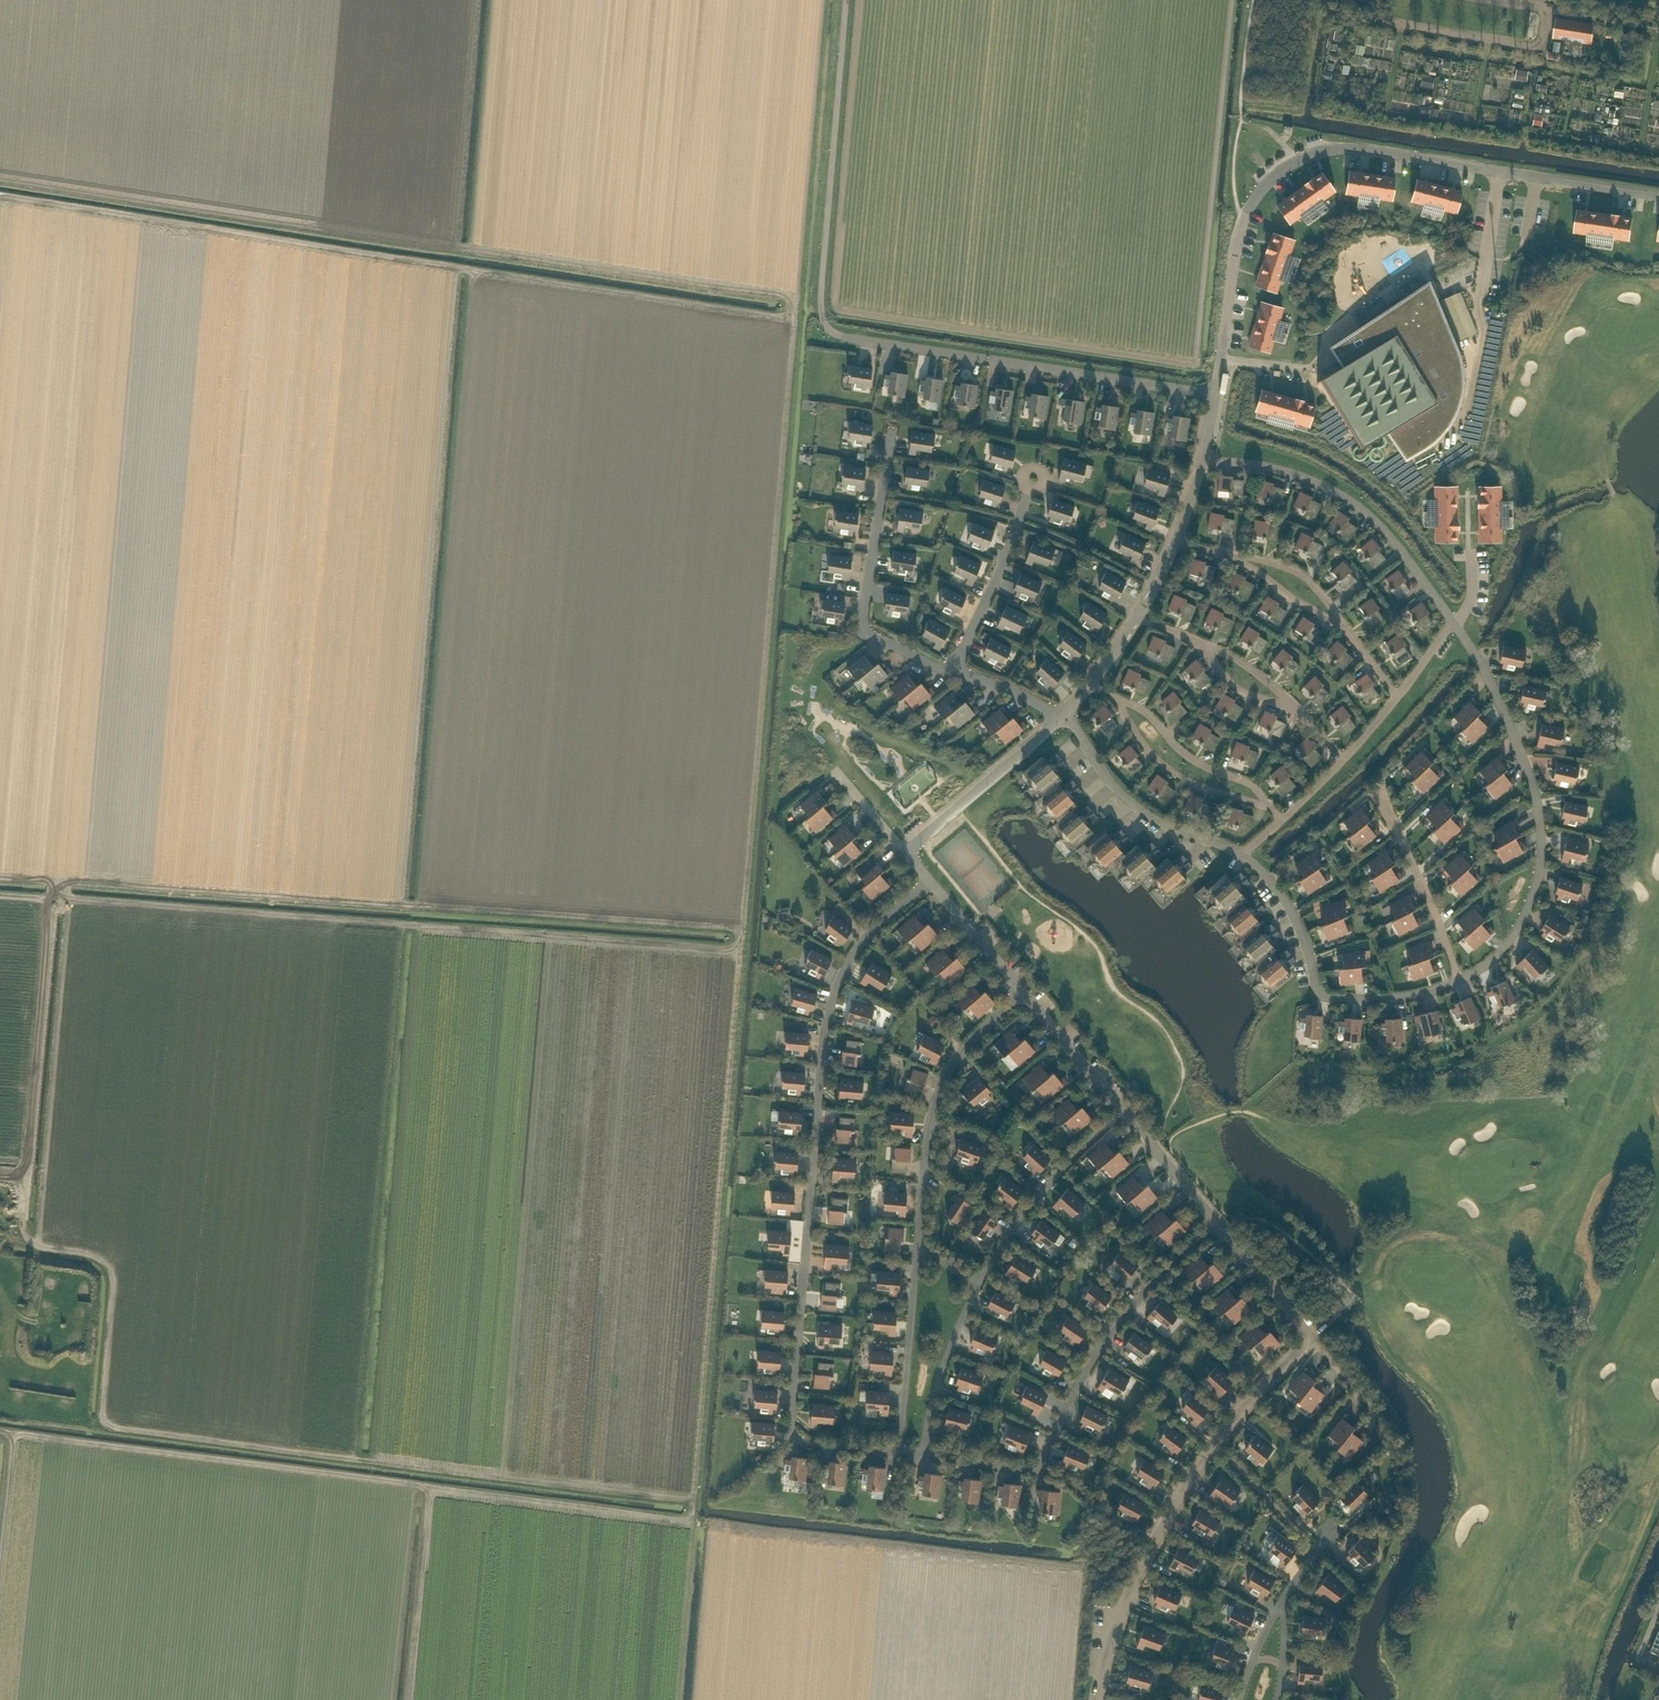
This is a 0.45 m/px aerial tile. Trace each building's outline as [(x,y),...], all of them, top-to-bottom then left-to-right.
[(1557,17),(1553,39),(1593,45),(1596,24),(1557,17)] [(1635,36),(1625,34),(1622,52),(1632,53),(1635,36)] [(1292,136),(1293,128),(1286,126),(1284,135),(1292,136)] [(1369,196),(1372,175),(1349,172),(1346,193),(1359,195),(1369,196)] [(1295,193),(1307,210),(1309,209),(1334,190),(1322,174),(1311,181),(1310,180),(1305,184),(1306,185),(1295,193)] [(1392,199),(1395,179),(1372,175),(1369,196),(1379,198),(1392,199)] [(1424,182),(1417,180),(1411,200),(1424,204),(1444,209),(1456,212),(1462,192),(1454,190),(1450,189),(1428,183),(1424,182)] [(1289,223),(1307,210),(1295,193),(1277,206),(1289,223)] [(1598,235),(1601,214),(1578,211),(1575,231),(1588,233),(1598,235)] [(1613,214),(1613,216),(1601,214),(1598,235),(1614,237),(1629,240),(1633,219),(1619,217),(1619,215),(1613,214)] [(1264,262),(1283,269),(1294,240),(1274,233),(1269,246),(1268,245),(1266,251),(1267,252),(1264,262)] [(1275,292),(1283,269),(1264,262),(1256,286),(1275,292)] [(1434,298),(1427,289),(1430,284),(1430,283),(1426,288),(1424,285),(1399,302),(1397,298),(1396,299),(1389,304),(1388,305),(1391,308),(1330,349),(1331,349),(1339,361),(1342,365),(1343,366),(1317,382),(1317,383),(1324,379),(1329,387),(1325,389),(1326,391),(1330,388),(1335,396),(1331,399),(1332,400),(1336,398),(1341,406),(1337,408),(1338,410),(1342,407),(1346,415),(1343,418),(1344,419),(1347,417),(1352,425),(1348,427),(1349,429),(1353,426),(1358,434),(1354,437),(1355,438),(1359,436),(1364,444),(1357,448),(1358,450),(1387,432),(1406,459),(1414,454),(1424,448),(1433,441),(1440,434),(1444,430),(1448,425),(1451,420),(1454,414),(1457,408),(1458,403),(1460,397),(1461,392),(1462,387),(1462,374),(1460,362),(1457,350),(1435,299),(1436,298),(1436,297),(1434,298)] [(1463,290),(1443,299),(1462,340),(1481,331),(1463,290)] [(1259,313),(1256,324),(1276,330),(1278,320),(1282,308),(1262,302),(1260,309),(1259,313)] [(1251,339),(1249,346),(1269,352),(1273,340),(1276,330),(1256,324),(1252,335),(1251,339)] [(872,369),(853,366),(849,365),(848,376),(849,376),(848,382),(855,383),(854,388),(866,390),(867,385),(870,385),(872,369)] [(904,397),(908,374),(891,372),(891,375),(885,374),(883,386),(889,387),(888,393),(894,394),(893,396),(904,397)] [(939,403),(943,380),(926,377),(926,380),(920,379),(919,391),(924,392),(923,399),(929,400),(929,401),(939,403)] [(974,408),(978,385),(961,382),(961,386),(956,385),(954,397),(959,398),(958,404),(964,405),(964,406),(974,408)] [(1009,414),(1013,390),(997,388),(996,391),(991,390),(989,402),(994,403),(993,410),(999,411),(999,412),(1009,414)] [(1262,390),(1256,410),(1268,414),(1278,417),(1284,397),(1262,390)] [(1045,419),(1048,396),(1032,393),(1031,397),(1026,396),(1024,408),(1029,409),(1028,415),(1034,416),(1034,417),(1045,419)] [(1284,397),(1278,417),(1294,422),(1309,426),(1315,406),(1302,402),(1302,400),(1296,399),(1296,400),(1284,397)] [(1066,399),(1061,398),(1060,404),(1065,405),(1063,420),(1069,421),(1069,423),(1080,424),(1084,401),(1066,399)] [(1115,430),(1118,407),(1102,404),(1102,408),(1096,407),(1094,419),(1100,420),(1099,426),(1104,427),(1104,428),(1115,430)] [(1150,435),(1154,412),(1137,410),(1137,413),(1131,412),(1130,424),(1135,425),(1134,431),(1140,432),(1139,434),(1150,435)] [(1186,441),(1190,418),(1173,415),(1173,419),(1167,418),(1166,430),(1171,431),(1170,437),(1176,438),(1175,439),(1186,441)] [(870,441),(873,425),(860,423),(850,421),(848,432),(849,432),(848,438),(855,439),(854,444),(866,446),(867,441),(870,441)] [(935,434),(923,432),(912,431),(909,448),(910,448),(909,453),(915,454),(916,449),(931,451),(932,445),(933,445),(935,434)] [(1011,466),(1016,451),(993,444),(990,455),(991,455),(990,461),(996,462),(995,468),(1006,471),(1008,466),(1011,466)] [(1084,475),(1087,464),(1064,458),(1059,475),(1060,475),(1058,480),(1064,482),(1066,477),(1081,481),(1082,474),(1084,475)] [(863,486),(866,469),(843,466),(841,476),(842,477),(842,482),(848,483),(847,489),(859,491),(860,485),(863,486)] [(930,470),(923,468),(907,466),(904,482),(907,483),(907,488),(919,490),(919,485),(926,486),(927,480),(928,480),(930,470)] [(1165,491),(1170,474),(1148,467),(1145,478),(1146,478),(1144,484),(1159,489),(1157,494),(1163,496),(1165,491)] [(1232,479),(1232,476),(1219,475),(1218,491),(1229,492),(1228,495),(1231,495),(1231,494),(1242,496),(1244,480),(1232,479)] [(1000,502),(1005,486),(983,479),(980,489),(981,490),(979,495),(985,497),(984,502),(995,506),(997,501),(1000,502)] [(1272,486),(1273,483),(1261,480),(1256,495),(1267,498),(1266,500),(1268,501),(1280,504),(1284,489),(1272,486)] [(1456,486),(1435,486),(1435,500),(1435,510),(1457,510),(1456,486)] [(1479,518),(1500,518),(1500,501),(1500,486),(1479,486),(1479,494),(1479,500),(1477,500),(1477,506),(1479,506),(1479,518)] [(1311,499),(1312,497),(1300,491),(1293,505),(1303,510),(1302,512),(1304,513),(1315,518),(1321,504),(1311,499)] [(1071,516),(1075,506),(1052,499),(1047,514),(1050,515),(1049,521),(1060,524),(1062,519),(1068,521),(1070,516),(1071,516)] [(1153,525),(1159,509),(1137,500),(1133,511),(1135,512),(1132,517),(1147,523),(1145,528),(1151,530),(1153,525)] [(923,512),(923,511),(900,508),(897,526),(898,526),(897,531),(903,532),(904,527),(919,529),(920,523),(921,523),(923,512)] [(856,530),(859,514),(836,510),(834,521),(836,521),(835,527),(841,528),(840,533),(852,535),(853,530),(856,530)] [(1347,520),(1349,518),(1339,510),(1329,523),(1338,529),(1336,531),(1338,533),(1347,540),(1357,528),(1347,520)] [(1457,510),(1435,510),(1436,527),(1436,542),(1457,542),(1457,528),(1458,528),(1458,522),(1457,522),(1457,510)] [(1224,518),(1225,515),(1211,512),(1208,527),(1218,529),(1217,532),(1231,535),(1235,520),(1224,518)] [(1479,542),(1500,542),(1500,528),(1500,518),(1479,518),(1479,530),(1479,534),(1479,542)] [(1269,525),(1269,522),(1255,519),(1253,535),(1263,536),(1263,539),(1276,542),(1279,527),(1269,525)] [(988,547),(994,531),(973,523),(969,533),(970,533),(968,539),(974,541),(972,546),(983,550),(985,545),(988,547)] [(1313,540),(1315,538),(1302,532),(1295,546),(1305,551),(1303,553),(1316,559),(1323,545),(1313,540)] [(1138,559),(1146,543),(1125,533),(1120,543),(1121,544),(1118,550),(1132,556),(1130,561),(1136,564),(1138,559)] [(1378,550),(1380,548),(1372,538),(1360,548),(1367,556),(1365,558),(1366,560),(1374,569),(1386,559),(1378,550)] [(1051,559),(1055,549),(1033,540),(1027,557),(1025,563),(1031,565),(1033,559),(1048,565),(1050,559),(1051,559)] [(915,565),(917,554),(894,551),(891,567),(894,567),(893,573),(905,574),(906,569),(913,570),(914,564),(915,565)] [(850,574),(852,558),(829,555),(827,565),(829,565),(828,571),(834,572),(833,577),(845,579),(846,574),(850,574)] [(981,564),(977,562),(960,555),(955,565),(956,566),(954,572),(968,578),(966,583),(972,585),(974,580),(981,564)] [(1204,564),(1205,562),(1193,558),(1189,573),(1199,576),(1198,579),(1200,579),(1212,582),(1216,567),(1204,564)] [(1352,571),(1344,562),(1343,561),(1331,571),(1338,579),(1336,581),(1346,591),(1357,581),(1350,573),(1352,571)] [(1403,582),(1405,580),(1398,570),(1385,579),(1392,587),(1389,589),(1391,591),(1398,600),(1410,591),(1403,582)] [(1244,580),(1245,577),(1233,571),(1226,585),(1236,590),(1235,593),(1237,594),(1237,593),(1247,599),(1254,585),(1244,580)] [(1118,598),(1126,583),(1106,572),(1100,581),(1101,582),(1099,587),(1104,590),(1102,595),(1112,601),(1115,596),(1118,598)] [(1038,593),(1042,583),(1020,574),(1014,589),(1017,590),(1015,595),(1026,600),(1028,595),(1034,598),(1036,592),(1038,593)] [(959,613),(966,598),(945,587),(940,597),(942,598),(939,603),(945,606),(943,611),(953,616),(956,611),(959,613)] [(908,607),(910,596),(887,592),(884,609),(888,609),(887,615),(899,617),(900,611),(906,612),(907,606),(908,607)] [(1185,602),(1186,599),(1174,594),(1168,608),(1178,612),(1177,615),(1190,620),(1196,606),(1185,602)] [(1277,605),(1278,603),(1267,596),(1259,609),(1268,615),(1267,617),(1269,618),(1279,624),(1287,611),(1277,605)] [(1378,610),(1380,609),(1371,597),(1359,607),(1365,615),(1363,617),(1371,628),(1384,619),(1378,610)] [(845,602),(823,599),(822,599),(821,609),(822,610),(821,615),(827,616),(827,622),(839,624),(839,618),(843,619),(845,602)] [(1098,629),(1107,615),(1088,602),(1082,611),(1083,612),(1080,617),(1085,620),(1082,625),(1092,631),(1095,627),(1098,629)] [(1426,614),(1429,613),(1421,602),(1408,610),(1414,619),(1412,621),(1413,623),(1420,633),(1433,624),(1426,614)] [(1023,626),(1028,615),(1006,605),(999,622),(997,627),(1003,629),(1005,624),(1019,631),(1021,625),(1023,626)] [(1223,616),(1224,613),(1211,607),(1205,622),(1214,626),(1213,628),(1226,634),(1233,620),(1223,616)] [(1312,626),(1314,623),(1303,616),(1294,629),(1303,635),(1302,637),(1304,639),(1314,645),(1322,632),(1312,626)] [(942,645),(950,629),(930,618),(924,628),(925,629),(922,635),(936,642),(933,647),(939,650),(942,645)] [(1259,636),(1260,633),(1248,626),(1240,639),(1249,645),(1248,647),(1260,654),(1268,641),(1259,636)] [(1077,658),(1087,645),(1068,631),(1062,639),(1063,640),(1059,645),(1064,649),(1061,653),(1071,660),(1074,656),(1077,658)] [(1404,647),(1406,645),(1398,634),(1385,643),(1392,651),(1390,653),(1398,665),(1410,655),(1404,647)] [(1164,643),(1165,640),(1153,635),(1147,650),(1157,654),(1156,656),(1158,657),(1169,662),(1175,647),(1164,643)] [(1007,658),(1011,648),(991,638),(983,652),(986,654),(984,659),(994,664),(997,659),(1003,663),(1005,657),(1007,658)] [(1345,651),(1346,649),(1337,640),(1326,652),(1334,659),(1332,661),(1334,662),(1343,670),(1353,658),(1345,651)] [(1524,661),(1526,650),(1503,645),(1500,661),(1503,662),(1502,667),(1514,670),(1515,665),(1521,666),(1522,660),(1524,661)] [(1292,659),(1293,657),(1282,648),(1273,660),(1281,667),(1279,669),(1290,678),(1300,666),(1292,659)] [(868,659),(872,656),(868,651),(864,654),(847,668),(856,680),(878,663),(874,666),(868,659)] [(1053,686),(1064,674),(1046,658),(1039,666),(1040,667),(1036,672),(1041,676),(1038,680),(1047,688),(1050,684),(1053,686)] [(1203,671),(1205,669),(1196,659),(1184,670),(1192,678),(1189,679),(1191,681),(1199,690),(1211,679),(1203,671)] [(888,667),(884,670),(878,663),(856,680),(857,680),(861,677),(870,689),(887,676),(888,675),(892,672),(888,667)] [(1140,677),(1142,674),(1129,668),(1122,683),(1132,687),(1131,689),(1144,695),(1150,681),(1140,677)] [(911,679),(915,676),(911,671),(907,674),(890,688),(899,700),(921,683),(916,686),(911,679)] [(1372,685),(1374,684),(1366,673),(1354,682),(1360,691),(1358,693),(1359,695),(1359,694),(1366,704),(1379,695),(1372,685)] [(1323,687),(1324,685),(1314,675),(1303,686),(1311,694),(1309,696),(1319,706),(1330,695),(1323,687)] [(927,690),(923,685),(921,683),(899,700),(904,697),(913,709),(930,695),(935,691),(931,687),(927,690)] [(1544,700),(1546,690),(1524,685),(1520,701),(1523,702),(1522,707),(1534,710),(1535,704),(1541,706),(1543,700),(1544,700)] [(955,698),(959,694),(955,690),(951,693),(934,707),(943,719),(965,702),(965,701),(961,705),(955,698)] [(1180,703),(1182,702),(1173,691),(1161,701),(1168,709),(1166,711),(1175,722),(1187,712),(1180,703)] [(1233,702),(1234,700),(1223,693),(1215,706),(1224,712),(1223,714),(1225,715),(1235,721),(1243,708),(1233,702)] [(1473,706),(1477,702),(1473,698),(1469,702),(1453,718),(1464,729),(1460,733),(1480,712),(1473,706)] [(975,705),(971,709),(965,702),(943,719),(944,719),(948,716),(957,728),(974,714),(975,714),(979,710),(975,705)] [(1003,713),(1007,710),(1003,705),(999,709),(999,708),(982,722),(991,734),(1013,717),(1008,720),(1003,713)] [(1110,716),(1112,715),(1104,705),(1092,714),(1098,723),(1096,725),(1098,726),(1105,735),(1117,726),(1110,716)] [(1349,718),(1351,716),(1342,705),(1330,715),(1337,723),(1335,725),(1344,736),(1356,726),(1349,718)] [(1276,718),(1277,716),(1265,710),(1258,724),(1268,729),(1267,731),(1269,732),(1279,738),(1286,724),(1276,718)] [(1477,716),(1480,713),(1480,712),(1460,733),(1471,744),(1487,727),(1491,723),(1487,719),(1483,723),(1477,716)] [(1023,721),(1019,724),(1013,717),(991,734),(991,735),(996,731),(1005,743),(1022,730),(1022,729),(1027,726),(1023,721)] [(1210,732),(1212,730),(1200,723),(1192,736),(1201,741),(1199,744),(1211,751),(1219,738),(1210,732)] [(1562,740),(1564,728),(1542,723),(1538,741),(1537,746),(1543,747),(1544,742),(1559,746),(1560,739),(1562,740)] [(1314,748),(1316,746),(1307,737),(1296,747),(1303,755),(1301,757),(1303,759),(1311,767),(1322,757),(1314,748)] [(1249,749),(1250,746),(1237,741),(1231,756),(1241,760),(1240,762),(1253,767),(1259,752),(1249,749)] [(1136,756),(1138,755),(1130,744),(1117,754),(1124,762),(1122,764),(1123,766),(1131,775),(1143,765),(1136,756)] [(1426,755),(1430,751),(1426,747),(1422,751),(1422,750),(1405,767),(1415,777),(1412,781),(1432,762),(1426,755)] [(1028,786),(1029,787),(1030,788),(1031,787),(1034,790),(1034,791),(1034,793),(1035,795),(1036,796),(1037,797),(1039,798),(1058,783),(1061,780),(1053,770),(1056,768),(1059,772),(1067,766),(1063,761),(1055,767),(1053,765),(1061,759),(1057,754),(1049,760),(1053,764),(1050,767),(1042,757),(1024,772),(1022,774),(1022,776),(1022,778),(1023,780),(1025,782),(1027,782),(1030,785),(1028,786)] [(1500,762),(1505,758),(1501,754),(1497,757),(1496,757),(1478,772),(1488,783),(1484,787),(1506,769),(1500,762)] [(1429,765),(1433,762),(1432,762),(1412,781),(1423,793),(1439,776),(1443,773),(1439,768),(1435,772),(1429,765)] [(1577,778),(1579,767),(1556,762),(1553,778),(1556,779),(1555,784),(1567,787),(1568,782),(1574,783),(1575,777),(1577,778)] [(1289,777),(1291,776),(1282,765),(1270,775),(1277,783),(1275,785),(1284,795),(1296,785),(1289,777)] [(1502,773),(1507,769),(1506,769),(1484,787),(1494,799),(1512,784),(1516,781),(1512,776),(1508,779),(1502,773)] [(1166,784),(1168,782),(1157,774),(1148,787),(1156,793),(1155,795),(1156,797),(1157,796),(1166,804),(1175,791),(1166,784)] [(1065,792),(1058,783),(1039,798),(1038,800),(1037,802),(1037,804),(1038,806),(1040,808),(1043,808),(1045,811),(1044,812),(1045,814),(1047,813),(1049,816),(1049,817),(1050,819),(1050,821),(1052,823),(1054,824),(1073,809),(1077,806),(1068,796),(1071,794),(1074,798),(1082,791),(1078,787),(1070,793),(1070,792),(1069,791),(1076,784),(1072,780),(1065,786),(1068,790),(1065,792)] [(821,795),(825,792),(821,787),(817,790),(799,805),(809,817),(804,820),(805,821),(827,802),(821,795)] [(1201,802),(1202,800),(1190,794),(1184,808),(1194,813),(1192,815),(1195,816),(1205,821),(1212,807),(1201,802)] [(1447,805),(1451,802),(1447,797),(1443,801),(1426,817),(1436,828),(1433,831),(1433,832),(1454,812),(1447,805)] [(1585,816),(1587,806),(1565,801),(1561,817),(1564,817),(1563,823),(1575,825),(1576,820),(1582,822),(1584,816),(1585,816)] [(823,806),(827,802),(805,821),(815,833),(832,817),(836,814),(832,809),(828,813),(823,806)] [(1364,813),(1368,809),(1364,804),(1360,808),(1342,822),(1351,834),(1347,837),(1348,838),(1370,820),(1364,813)] [(1080,818),(1073,809),(1054,824),(1053,825),(1052,828),(1053,830),(1054,832),(1056,833),(1058,834),(1060,837),(1059,838),(1061,840),(1062,839),(1064,842),(1065,844),(1066,846),(1067,848),(1070,848),(1072,848),(1074,847),(1092,832),(1084,822),(1087,820),(1090,824),(1097,817),(1093,812),(1086,819),(1085,818),(1084,817),(1092,810),(1087,806),(1080,812),(1083,816),(1080,818)] [(1242,813),(1242,810),(1230,807),(1226,822),(1236,824),(1235,827),(1237,828),(1249,831),(1253,816),(1242,813)] [(1450,816),(1454,812),(1433,832),(1443,843),(1460,827),(1464,823),(1460,819),(1456,823),(1450,816)] [(1515,827),(1519,824),(1516,819),(1512,822),(1511,821),(1491,833),(1499,846),(1494,849),(1519,835),(1515,827)] [(1366,823),(1370,820),(1348,838),(1357,850),(1375,835),(1379,832),(1376,827),(1371,830),(1366,823)] [(849,829),(853,826),(849,821),(845,824),(827,839),(837,851),(833,854),(833,855),(855,836),(849,829)] [(1114,842),(1105,832),(1087,847),(1086,849),(1085,852),(1086,854),(1087,856),(1089,857),(1091,858),(1093,861),(1092,862),(1093,863),(1094,864),(1095,863),(1098,865),(1097,868),(1098,870),(1100,872),(1103,872),(1105,872),(1107,871),(1115,864),(1124,855),(1117,846),(1120,843),(1123,847),(1130,841),(1126,836),(1119,842),(1117,840),(1125,834),(1121,829),(1113,836),(1116,840),(1114,842)] [(1515,838),(1519,835),(1494,849),(1502,863),(1522,851),(1527,848),(1524,843),(1519,845),(1515,838)] [(851,840),(855,836),(833,855),(843,867),(861,851),(865,848),(861,843),(857,847),(851,840)] [(1586,855),(1589,844),(1566,838),(1562,855),(1561,860),(1567,862),(1569,857),(1583,860),(1585,854),(1586,855)] [(1124,855),(1115,864),(1116,867),(1118,868),(1119,869),(1121,870),(1122,870),(1124,873),(1123,874),(1124,875),(1125,876),(1126,875),(1128,878),(1129,880),(1130,882),(1131,884),(1134,885),(1136,884),(1138,883),(1146,877),(1155,867),(1148,858),(1151,856),(1154,860),(1161,854),(1157,849),(1150,855),(1149,854),(1148,853),(1156,847),(1152,842),(1144,848),(1147,852),(1145,855),(1136,845),(1124,855)] [(1389,856),(1393,853),(1390,848),(1386,851),(1366,863),(1374,876),(1370,879),(1394,864),(1389,856)] [(1318,857),(1322,854),(1319,849),(1314,852),(1295,865),(1303,877),(1299,880),(1299,881),(1323,865),(1318,857)] [(1465,858),(1469,854),(1465,850),(1461,853),(1444,869),(1454,880),(1450,884),(1471,865),(1465,858)] [(878,863),(882,859),(878,855),(874,858),(856,873),(865,885),(861,888),(862,888),(884,870),(878,863)] [(1155,867),(1146,877),(1147,879),(1148,880),(1150,882),(1151,883),(1153,883),(1155,886),(1154,887),(1156,889),(1157,888),(1159,890),(1160,893),(1161,895),(1162,897),(1165,897),(1167,897),(1169,896),(1187,881),(1179,871),(1182,869),(1185,872),(1192,866),(1188,861),(1181,868),(1179,866),(1187,859),(1183,855),(1175,861),(1178,865),(1175,867),(1167,857),(1155,867)] [(1390,867),(1394,864),(1370,879),(1379,892),(1398,879),(1403,876),(1399,871),(1395,874),(1390,867)] [(1318,868),(1323,865),(1299,881),(1308,894),(1327,881),(1327,880),(1331,877),(1328,872),(1323,875),(1318,868)] [(1468,868),(1472,865),(1471,865),(1450,884),(1460,895),(1478,880),(1482,876),(1477,872),(1474,875),(1468,868)] [(880,874),(884,870),(862,888),(872,900),(889,885),(893,882),(889,877),(885,880),(880,874)] [(1233,884),(1225,875),(1207,890),(1206,892),(1205,894),(1206,896),(1207,898),(1209,900),(1211,900),(1213,903),(1212,904),(1214,906),(1215,905),(1217,908),(1217,909),(1218,911),(1219,912),(1220,914),(1221,915),(1223,916),(1241,901),(1245,898),(1237,888),(1239,886),(1243,890),(1250,883),(1246,879),(1239,885),(1237,883),(1245,877),(1241,872),(1233,878),(1236,882),(1233,884)] [(1579,894),(1582,884),(1560,877),(1555,893),(1558,894),(1556,899),(1568,902),(1570,897),(1576,899),(1578,894),(1579,894)] [(1411,900),(1416,898),(1413,893),(1408,895),(1388,906),(1395,919),(1390,921),(1390,922),(1415,909),(1411,900)] [(1249,910),(1241,901),(1223,916),(1221,918),(1221,920),(1221,922),(1222,924),(1224,926),(1226,926),(1229,929),(1227,930),(1229,932),(1230,931),(1233,934),(1233,935),(1233,937),(1234,939),(1236,940),(1238,942),(1256,927),(1260,924),(1252,914),(1255,912),(1258,916),(1266,909),(1262,904),(1254,911),(1252,909),(1260,902),(1256,898),(1248,904),(1252,908),(1249,910)] [(1344,906),(1349,904),(1347,899),(1342,901),(1321,909),(1326,923),(1321,925),(1321,926),(1348,915),(1344,906)] [(1479,912),(1483,908),(1479,904),(1475,907),(1457,922),(1467,934),(1463,937),(1463,938),(1485,919),(1479,912)] [(1411,911),(1416,909),(1415,909),(1390,922),(1397,936),(1418,925),(1422,922),(1420,917),(1415,919),(1411,911)] [(918,920),(922,916),(918,912),(914,915),(896,930),(906,942),(928,923),(924,926),(918,920)] [(1564,936),(1569,927),(1550,914),(1541,928),(1544,930),(1541,935),(1551,941),(1554,937),(1560,940),(1563,935),(1564,936)] [(843,942),(853,929),(834,915),(828,924),(829,925),(825,929),(830,933),(827,937),(837,945),(840,940),(843,942)] [(1343,917),(1348,915),(1321,926),(1327,940),(1349,931),(1354,929),(1351,923),(1347,925),(1343,917)] [(1481,923),(1485,919),(1463,938),(1473,949),(1491,934),(1495,930),(1491,926),(1487,929),(1481,923)] [(938,927),(934,930),(928,923),(906,942),(910,938),(920,950),(938,935),(942,932),(938,927)] [(1256,927),(1238,942),(1236,943),(1236,946),(1236,948),(1237,950),(1239,951),(1242,952),(1244,955),(1242,956),(1244,958),(1246,957),(1248,959),(1248,961),(1248,963),(1249,964),(1250,966),(1251,967),(1253,967),(1272,953),(1276,950),(1267,940),(1270,938),(1273,941),(1281,935),(1277,930),(1269,937),(1268,935),(1275,928),(1271,924),(1264,930),(1267,934),(1264,936),(1256,927)] [(1430,947),(1435,945),(1433,940),(1428,941),(1406,949),(1411,963),(1406,965),(1406,966),(1433,956),(1430,947)] [(946,954),(950,950),(947,946),(943,949),(942,949),(925,964),(934,976),(956,957),(952,960),(946,954)] [(825,974),(832,960),(811,949),(806,959),(808,959),(805,965),(811,968),(808,972),(819,978),(822,973),(825,974)] [(1279,962),(1272,953),(1253,967),(1252,969),(1251,971),(1251,974),(1253,976),(1255,977),(1257,978),(1259,980),(1258,982),(1259,984),(1261,983),(1263,985),(1263,988),(1264,990),(1266,991),(1268,992),(1271,992),(1273,991),(1291,976),(1283,966),(1285,963),(1289,967),(1296,961),(1292,956),(1285,963),(1283,961),(1290,954),(1286,949),(1279,956),(1282,960),(1279,962)] [(1540,974),(1548,966),(1532,949),(1519,961),(1520,961),(1516,965),(1520,970),(1524,966),(1534,977),(1539,973),(1540,974)] [(1365,956),(1371,956),(1370,950),(1365,950),(1342,953),(1343,968),(1338,969),(1367,966),(1365,956)] [(1428,958),(1433,956),(1406,966),(1411,980),(1433,972),(1438,970),(1436,965),(1431,966),(1428,958)] [(966,961),(962,964),(956,957),(934,976),(935,976),(939,973),(949,984),(967,969),(966,969),(970,966),(966,961)] [(886,984),(892,974),(872,962),(863,977),(860,982),(866,985),(868,981),(881,989),(885,983),(886,984)] [(1361,967),(1367,966),(1338,969),(1340,984),(1363,982),(1363,981),(1368,981),(1368,975),(1362,975),(1361,967)] [(975,988),(979,984),(975,980),(971,983),(953,998),(963,1010),(985,991),(981,994),(975,988)] [(1505,1006),(1515,1002),(1505,980),(1490,987),(1492,990),(1487,992),(1492,1003),(1497,1001),(1499,1007),(1505,1005),(1505,1006)] [(813,1010),(817,994),(795,987),(792,998),(793,998),(792,1004),(798,1006),(797,1011),(808,1014),(810,1009),(813,1010)] [(995,995),(991,998),(985,991),(963,1010),(967,1006),(977,1018),(995,1003),(999,1000),(995,995)] [(1469,1023),(1479,1018),(1470,997),(1454,1004),(1456,1007),(1451,1009),(1456,1020),(1461,1018),(1463,1024),(1469,1021),(1469,1023)] [(872,1017),(875,1006),(853,1000),(847,1017),(848,1017),(846,1022),(852,1024),(854,1019),(869,1023),(870,1017),(872,1017)] [(1431,1036),(1442,1033),(1436,1010),(1419,1015),(1414,1016),(1415,1022),(1421,1021),(1424,1036),(1431,1034),(1431,1036)] [(932,1011),(926,1016),(933,1025),(939,1020),(932,1011)] [(1320,1039),(1322,1016),(1306,1014),(1306,1017),(1300,1017),(1299,1029),(1305,1030),(1304,1036),(1310,1037),(1310,1038),(1320,1039)] [(1359,1042),(1361,1019),(1345,1018),(1344,1021),(1339,1020),(1338,1033),(1344,1033),(1343,1039),(1349,1040),(1349,1041),(1359,1042)] [(1392,1042),(1403,1041),(1401,1018),(1385,1019),(1385,1022),(1379,1022),(1380,1034),(1386,1034),(1386,1041),(1392,1040),(1392,1042)] [(1015,1035),(1019,1032),(1015,1027),(1011,1030),(993,1045),(1003,1057),(1025,1039),(1024,1038),(1020,1042),(1015,1035)] [(809,1033),(802,1033),(786,1031),(785,1042),(786,1042),(785,1048),(792,1048),(792,1054),(804,1055),(804,1050),(807,1050),(809,1033)] [(937,1060),(945,1044),(924,1033),(923,1036),(919,1043),(920,1044),(917,1049),(922,1052),(919,1059),(928,1063),(929,1061),(934,1064),(937,1059),(937,1060)] [(860,1055),(862,1041),(847,1039),(845,1051),(843,1051),(841,1064),(856,1066),(858,1055),(860,1055)] [(1035,1042),(1031,1046),(1025,1039),(1003,1057),(1007,1054),(1017,1065),(1035,1050),(1034,1050),(1039,1047),(1035,1042)] [(1043,1069),(1047,1066),(1043,1061),(1039,1064),(1021,1079),(1031,1091),(1053,1073),(1053,1072),(1049,1076),(1043,1069)] [(928,1073),(923,1072),(913,1069),(910,1079),(907,1078),(903,1091),(918,1096),(921,1085),(924,1086),(928,1073)] [(804,1089),(805,1073),(782,1070),(781,1081),(783,1081),(782,1087),(789,1088),(788,1093),(800,1094),(801,1089),(804,1089)] [(1063,1076),(1059,1080),(1053,1073),(1031,1091),(1035,1088),(1045,1100),(1063,1085),(1063,1084),(1067,1081),(1063,1076)] [(863,1091),(864,1080),(840,1078),(839,1096),(839,1101),(845,1102),(846,1096),(861,1097),(861,1091),(863,1091)] [(988,1093),(990,1091),(979,1078),(962,1093),(969,1101),(970,1100),(973,1105),(978,1101),(982,1105),(991,1097),(988,1093)] [(1072,1103),(1076,1100),(1072,1095),(1068,1098),(1050,1113),(1053,1117),(1060,1125),(1064,1121),(1077,1110),(1072,1103)] [(1088,1114),(1082,1107),(1081,1106),(1077,1110),(1064,1121),(1074,1133),(1095,1115),(1092,1110),(1088,1114)] [(800,1129),(802,1112),(779,1110),(778,1121),(779,1121),(779,1127),(785,1128),(785,1133),(797,1134),(797,1129),(800,1129)] [(912,1131),(914,1113),(891,1111),(890,1123),(891,1123),(891,1129),(906,1131),(905,1136),(912,1136),(912,1131)] [(854,1132),(855,1118),(840,1117),(839,1129),(836,1128),(835,1141),(850,1143),(851,1132),(854,1132)] [(977,1161),(983,1146),(961,1138),(957,1148),(958,1148),(956,1154),(963,1156),(961,1161),(972,1165),(974,1160),(977,1161)] [(1109,1147),(1113,1143),(1109,1139),(1105,1142),(1087,1157),(1097,1169),(1119,1150),(1118,1150),(1114,1154),(1109,1147)] [(1039,1171),(1050,1159),(1033,1144),(1026,1152),(1027,1152),(1023,1157),(1028,1161),(1024,1165),(1033,1173),(1037,1169),(1039,1171)] [(910,1162),(911,1149),(895,1147),(895,1158),(892,1158),(891,1160),(892,1160),(891,1172),(906,1173),(907,1161),(910,1162)] [(1129,1154),(1124,1157),(1119,1150),(1097,1169),(1101,1166),(1111,1177),(1129,1162),(1128,1162),(1132,1159),(1129,1154)] [(797,1169),(798,1153),(775,1151),(774,1161),(776,1162),(775,1167),(782,1168),(781,1173),(793,1174),(794,1169),(797,1169)] [(856,1171),(857,1160),(834,1158),(832,1175),(832,1181),(838,1181),(839,1176),(854,1177),(854,1171),(856,1171)] [(1137,1181),(1141,1177),(1137,1173),(1133,1176),(1115,1191),(1125,1203),(1147,1184),(1143,1188),(1137,1181)] [(1013,1204),(1023,1190),(1005,1176),(998,1185),(999,1186),(995,1191),(1007,1200),(1004,1205),(1009,1208),(1012,1204),(1013,1204)] [(1157,1188),(1153,1191),(1147,1184),(1125,1203),(1129,1200),(1139,1211),(1157,1196),(1161,1193),(1157,1188)] [(1078,1212),(1085,1203),(1068,1188),(1056,1201),(1056,1202),(1053,1206),(1058,1210),(1061,1206),(1073,1216),(1077,1211),(1078,1212)] [(793,1209),(795,1193),(772,1191),(771,1201),(772,1201),(772,1207),(778,1208),(778,1213),(790,1214),(790,1209),(793,1209)] [(906,1211),(907,1193),(884,1191),(883,1202),(884,1202),(884,1209),(899,1210),(899,1215),(905,1216),(905,1211),(906,1211)] [(959,1196),(954,1193),(950,1198),(955,1201),(946,1214),(952,1218),(951,1219),(960,1225),(973,1206),(959,1196)] [(847,1214),(848,1199),(833,1198),(832,1210),(829,1210),(828,1223),(843,1224),(844,1213),(847,1214)] [(1166,1215),(1170,1211),(1166,1207),(1162,1210),(1144,1225),(1154,1237),(1176,1218),(1175,1218),(1171,1222),(1166,1215)] [(993,1223),(994,1220),(981,1211),(968,1230),(977,1236),(977,1235),(982,1238),(986,1233),(990,1236),(997,1226),(993,1223)] [(1186,1222),(1181,1225),(1176,1218),(1154,1237),(1158,1234),(1168,1245),(1186,1230),(1185,1230),(1189,1227),(1186,1222)] [(1054,1242),(1060,1233),(1041,1220),(1031,1233),(1034,1235),(1031,1239),(1041,1246),(1044,1242),(1049,1246),(1053,1241),(1054,1242)] [(903,1241),(904,1228),(889,1227),(888,1237),(885,1237),(884,1251),(899,1253),(900,1241),(903,1241)] [(790,1249),(791,1232),(768,1230),(767,1241),(769,1241),(768,1248),(783,1249),(783,1254),(789,1255),(790,1249)] [(848,1257),(849,1246),(826,1244),(825,1262),(824,1267),(831,1267),(831,1262),(846,1263),(847,1257),(848,1257)] [(1126,1279),(1138,1266),(1121,1250),(1113,1259),(1114,1259),(1110,1264),(1122,1274),(1118,1278),(1123,1283),(1126,1279)] [(1203,1259),(1207,1256),(1203,1251),(1199,1255),(1199,1254),(1181,1269),(1191,1281),(1213,1263),(1212,1263),(1208,1266),(1203,1259)] [(1031,1276),(1037,1266),(1017,1254),(1008,1269),(1005,1274),(1010,1277),(1013,1273),(1026,1281),(1030,1275),(1031,1276)] [(1223,1266),(1219,1270),(1213,1263),(1191,1281),(1191,1282),(1195,1278),(1205,1290),(1223,1275),(1227,1271),(1223,1266)] [(787,1288),(788,1271),(765,1269),(764,1280),(765,1280),(765,1286),(771,1287),(771,1292),(783,1293),(783,1288),(787,1288)] [(899,1290),(900,1272),(877,1270),(876,1282),(877,1282),(877,1288),(892,1290),(892,1295),(898,1295),(898,1290),(899,1290)] [(1101,1310),(1111,1296),(1093,1282),(1086,1291),(1087,1291),(1084,1296),(1089,1300),(1086,1304),(1095,1312),(1099,1308),(1101,1310)] [(840,1298),(841,1284),(825,1283),(824,1294),(822,1294),(821,1307),(836,1308),(837,1298),(840,1298)] [(1231,1293),(1235,1290),(1231,1285),(1227,1288),(1209,1303),(1219,1315),(1241,1297),(1237,1300),(1231,1293)] [(1011,1311),(1016,1301),(995,1291),(988,1306),(990,1307),(988,1312),(999,1317),(1001,1313),(1007,1316),(1010,1310),(1011,1311)] [(1251,1300),(1247,1304),(1241,1297),(1219,1315),(1224,1312),(1233,1324),(1251,1309),(1251,1308),(1255,1305),(1251,1300)] [(1172,1323),(1179,1315),(1162,1299),(1150,1313),(1147,1317),(1151,1321),(1155,1317),(1167,1327),(1171,1322),(1172,1323)] [(783,1328),(785,1312),(761,1310),(760,1321),(762,1321),(761,1326),(768,1327),(767,1332),(779,1333),(780,1328),(783,1328)] [(895,1330),(897,1312),(874,1310),(873,1322),(874,1322),(873,1328),(889,1329),(888,1335),(895,1335),(895,1330)] [(1078,1342),(1088,1328),(1068,1315),(1062,1324),(1063,1325),(1060,1330),(1066,1333),(1063,1338),(1073,1344),(1076,1340),(1078,1342)] [(1260,1327),(1264,1324),(1260,1319),(1256,1322),(1255,1322),(1238,1337),(1248,1349),(1270,1331),(1269,1330),(1265,1334),(1260,1327)] [(841,1337),(842,1325),(819,1323),(818,1341),(817,1346),(824,1347),(824,1342),(839,1343),(840,1337),(841,1337)] [(994,1347),(998,1337),(977,1328),(970,1343),(973,1345),(971,1350),(982,1354),(984,1349),(991,1352),(993,1347),(994,1347)] [(1280,1334),(1276,1338),(1270,1331),(1248,1349),(1252,1346),(1262,1358),(1280,1343),(1284,1339),(1280,1334)] [(1147,1354),(1153,1346),(1134,1332),(1124,1345),(1127,1347),(1124,1352),(1134,1359),(1137,1355),(1142,1358),(1146,1354),(1147,1354)] [(1058,1375),(1067,1361),(1046,1349),(1041,1358),(1042,1359),(1039,1364),(1045,1367),(1042,1372),(1053,1378),(1056,1373),(1058,1375)] [(780,1368),(781,1352),(758,1350),(757,1360),(758,1361),(758,1366),(764,1367),(764,1372),(776,1373),(776,1368),(780,1368)] [(892,1370),(893,1352),(870,1350),(869,1361),(870,1362),(870,1368),(885,1369),(885,1375),(891,1375),(892,1370)] [(833,1378),(834,1363),(818,1362),(817,1374),(815,1374),(814,1387),(829,1388),(830,1377),(833,1378)] [(1221,1394),(1233,1381),(1216,1365),(1208,1374),(1209,1375),(1205,1379),(1216,1389),(1213,1393),(1217,1398),(1221,1394)] [(980,1385),(983,1374),(961,1367),(956,1383),(959,1384),(957,1389),(969,1393),(971,1388),(977,1390),(979,1384),(980,1385)] [(1307,1375),(1311,1370),(1306,1367),(1303,1371),(1302,1371),(1288,1389),(1300,1398),(1297,1403),(1315,1380),(1307,1375)] [(1123,1390),(1129,1380),(1109,1368),(1100,1383),(1097,1388),(1103,1391),(1106,1386),(1119,1394),(1122,1389),(1123,1390)] [(1312,1385),(1315,1380),(1297,1403),(1310,1412),(1324,1394),(1327,1389),(1322,1386),(1319,1390),(1312,1385)] [(1040,1411),(1048,1395),(1027,1385),(1022,1395),(1023,1396),(1020,1401),(1034,1408),(1032,1413),(1038,1416),(1040,1411)] [(776,1408),(778,1391),(754,1389),(754,1400),(755,1400),(754,1406),(761,1407),(760,1412),(772,1413),(773,1408),(776,1408)] [(888,1409),(890,1392),(867,1390),(866,1401),(867,1401),(866,1408),(882,1409),(881,1414),(888,1415),(888,1409)] [(1199,1421),(1210,1407),(1192,1393),(1185,1402),(1186,1403),(1182,1408),(1194,1417),(1191,1422),(1196,1426),(1199,1421)] [(834,1416),(835,1405),(812,1403),(811,1421),(810,1426),(817,1426),(817,1421),(833,1422),(833,1416),(834,1416)] [(1103,1425),(1108,1416),(1087,1405),(1080,1420),(1083,1422),(1080,1426),(1091,1432),(1094,1427),(1099,1430),(1102,1425),(1103,1425)] [(969,1423),(971,1413),(949,1407),(945,1423),(948,1424),(946,1429),(958,1432),(960,1427),(966,1429),(967,1423),(969,1423)] [(1347,1421),(1350,1417),(1345,1413),(1342,1418),(1342,1417),(1327,1436),(1339,1445),(1336,1449),(1337,1450),(1354,1427),(1347,1421)] [(773,1440),(775,1424),(752,1422),(751,1432),(752,1432),(752,1438),(758,1439),(758,1444),(770,1445),(770,1440),(773,1440)] [(1024,1449),(1030,1432),(1009,1424),(1005,1435),(1006,1435),(1004,1441),(1018,1447),(1016,1452),(1022,1454),(1024,1449)] [(1177,1452),(1186,1438),(1168,1425),(1161,1433),(1162,1434),(1159,1439),(1164,1443),(1161,1447),(1171,1454),(1174,1450),(1177,1452)] [(1351,1431),(1354,1427),(1337,1450),(1349,1459),(1363,1441),(1363,1440),(1366,1436),(1361,1432),(1358,1437),(1351,1431)] [(1262,1462),(1272,1449),(1254,1435),(1248,1443),(1249,1444),(1245,1449),(1250,1453),(1247,1457),(1256,1465),(1260,1460),(1262,1462)] [(1086,1463),(1090,1453),(1069,1444),(1063,1460),(1066,1461),(1064,1466),(1075,1470),(1077,1465),(1083,1468),(1085,1462),(1086,1463)] [(805,1481),(808,1458),(792,1456),(791,1459),(786,1459),(784,1471),(790,1471),(789,1478),(795,1479),(795,1480),(805,1481)] [(1155,1485),(1164,1471),(1144,1458),(1139,1467),(1140,1468),(1137,1473),(1142,1477),(1139,1481),(1150,1488),(1153,1483),(1155,1485)] [(843,1486),(846,1463),(830,1461),(829,1464),(824,1463),(822,1475),(828,1476),(827,1483),(833,1483),(833,1485),(843,1486)] [(883,1491),(886,1468),(869,1466),(869,1469),(864,1468),(862,1480),(867,1481),(867,1487),(872,1488),(872,1489),(883,1491)] [(939,1498),(941,1475),(925,1473),(925,1476),(919,1475),(918,1487),(923,1488),(922,1494),(928,1495),(928,1496),(939,1498)] [(978,1503),(981,1479),(965,1477),(964,1481),(959,1480),(957,1492),(963,1493),(962,1499),(968,1500),(968,1501),(978,1503)] [(1234,1500),(1241,1490),(1222,1477),(1212,1492),(1209,1496),(1214,1500),(1217,1495),(1230,1504),(1233,1499),(1234,1500)] [(1365,1495),(1367,1493),(1356,1481),(1339,1498),(1347,1505),(1348,1504),(1352,1508),(1356,1504),(1360,1508),(1369,1499),(1365,1495)] [(1018,1507),(1021,1484),(1004,1482),(1004,1486),(999,1485),(997,1497),(1002,1498),(1002,1504),(1007,1505),(1007,1506),(1018,1507)] [(1308,1512),(1319,1501),(1303,1484),(1295,1492),(1296,1493),(1292,1497),(1297,1501),(1293,1505),(1302,1514),(1305,1510),(1308,1512)] [(1042,1489),(1037,1489),(1036,1495),(1042,1496),(1040,1511),(1046,1512),(1046,1513),(1057,1515),(1060,1491),(1042,1489)] [(1137,1518),(1144,1504),(1124,1493),(1119,1502),(1120,1503),(1117,1508),(1123,1511),(1120,1516),(1131,1522),(1134,1517),(1137,1518)] [(1215,1530),(1220,1521),(1200,1509),(1192,1523),(1195,1525),(1192,1530),(1202,1536),(1205,1531),(1211,1535),(1214,1530),(1215,1530)] [(1287,1562),(1297,1548),(1278,1534),(1272,1544),(1273,1544),(1269,1550),(1282,1558),(1279,1563),(1284,1567),(1287,1562)] [(1350,1553),(1346,1556),(1355,1565),(1359,1561),(1363,1566),(1367,1562),(1368,1563),(1376,1555),(1367,1546),(1371,1541),(1365,1534),(1360,1539),(1348,1550),(1350,1553)] [(1247,1548),(1251,1542),(1245,1538),(1241,1544),(1247,1548)] [(1195,1567),(1200,1557),(1179,1546),(1171,1562),(1169,1567),(1175,1570),(1177,1565),(1191,1572),(1194,1567),(1195,1567)] [(1266,1595),(1275,1580),(1255,1568),(1249,1578),(1250,1578),(1247,1583),(1253,1587),(1250,1591),(1260,1598),(1263,1593),(1266,1595)] [(1224,1573),(1218,1582),(1224,1585),(1229,1576),(1224,1573)] [(1340,1596),(1347,1587),(1328,1573),(1318,1587),(1315,1592),(1320,1596),(1323,1591),(1335,1600),(1339,1595),(1340,1596)] [(1178,1604),(1182,1594),(1160,1585),(1154,1600),(1157,1601),(1155,1606),(1166,1611),(1168,1606),(1174,1609),(1176,1603),(1178,1604)] [(1230,1615),(1227,1621),(1241,1628),(1239,1633),(1244,1635),(1247,1630),(1247,1631),(1255,1615),(1242,1609),(1243,1607),(1245,1603),(1237,1599),(1234,1605),(1234,1604),(1229,1615),(1230,1615)] [(1325,1628),(1326,1618),(1303,1615),(1301,1632),(1305,1632),(1304,1638),(1316,1639),(1317,1633),(1323,1634),(1324,1628),(1325,1628)] [(1162,1643),(1166,1632),(1144,1625),(1138,1641),(1139,1641),(1137,1646),(1143,1649),(1145,1644),(1159,1649),(1161,1643),(1162,1643)] [(1651,1651),(1658,1654),(1658,1631),(1651,1651)] [(1232,1666),(1238,1651),(1216,1643),(1212,1653),(1213,1653),(1211,1659),(1217,1661),(1216,1666),(1227,1670),(1229,1665),(1232,1666)] [(1322,1673),(1323,1662),(1300,1659),(1298,1677),(1298,1683),(1304,1683),(1305,1678),(1320,1679),(1320,1673),(1322,1673)] [(1150,1682),(1153,1671),(1131,1665),(1126,1681),(1129,1682),(1128,1687),(1140,1690),(1141,1685),(1147,1687),(1149,1681),(1150,1682)] [(1224,1688),(1201,1682),(1198,1693),(1200,1693),(1198,1699),(1201,1699),(1220,1699),(1224,1688)]
